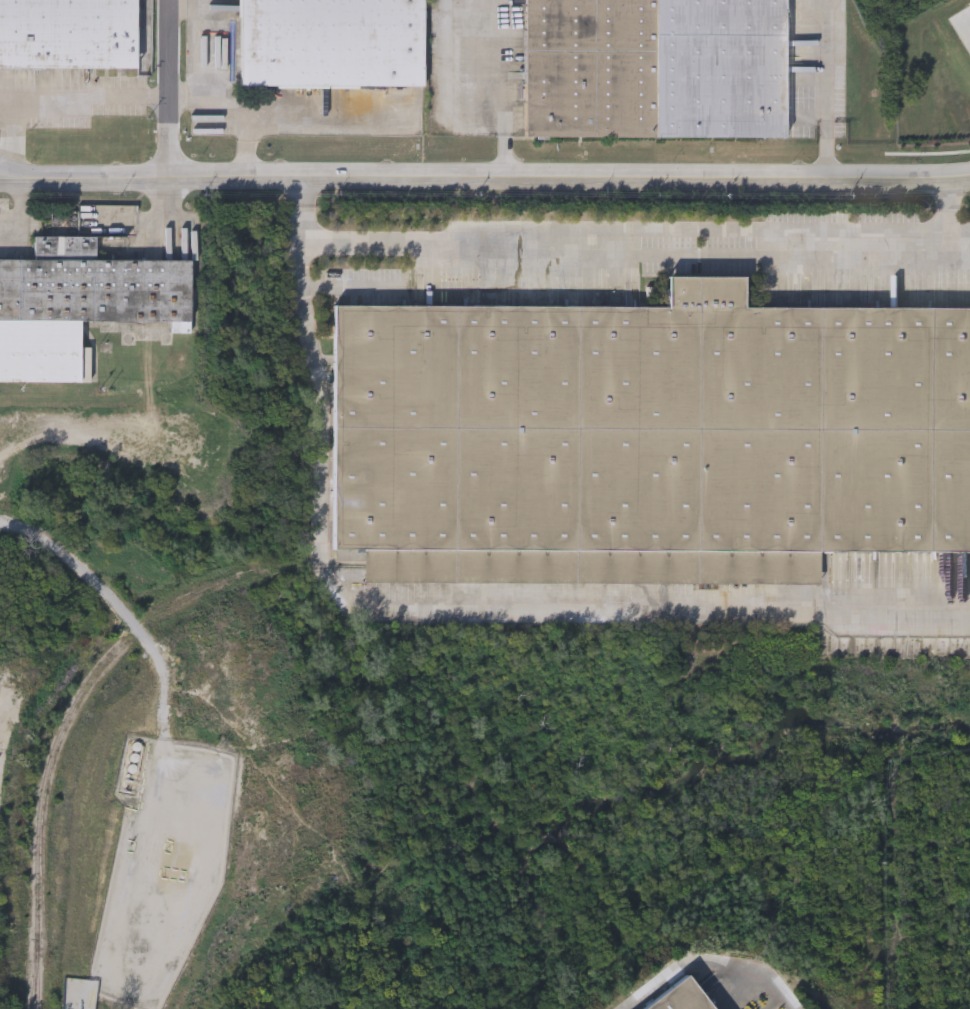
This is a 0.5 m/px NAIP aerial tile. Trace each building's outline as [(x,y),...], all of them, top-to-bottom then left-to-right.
[(136,70),(0,69),(0,0),(136,0),(136,70)] [(238,85),(239,0),(423,0),(422,86),(238,85)] [(523,138),(525,0),(781,0),(779,142),(523,138)] [(89,384),(0,383),(0,260),(33,260),(33,237),(95,237),(95,261),(189,262),(189,323),(79,323),(79,350),(86,350),(86,356),(81,356),(81,366),(89,366),(89,384)] [(748,309),(969,310),(969,553),(823,553),(823,586),(367,584),(367,567),(367,551),(338,551),(338,307),(673,308),(673,278),(748,278),(748,309)] [(685,976),(711,1008),(642,1008),(685,976)]
